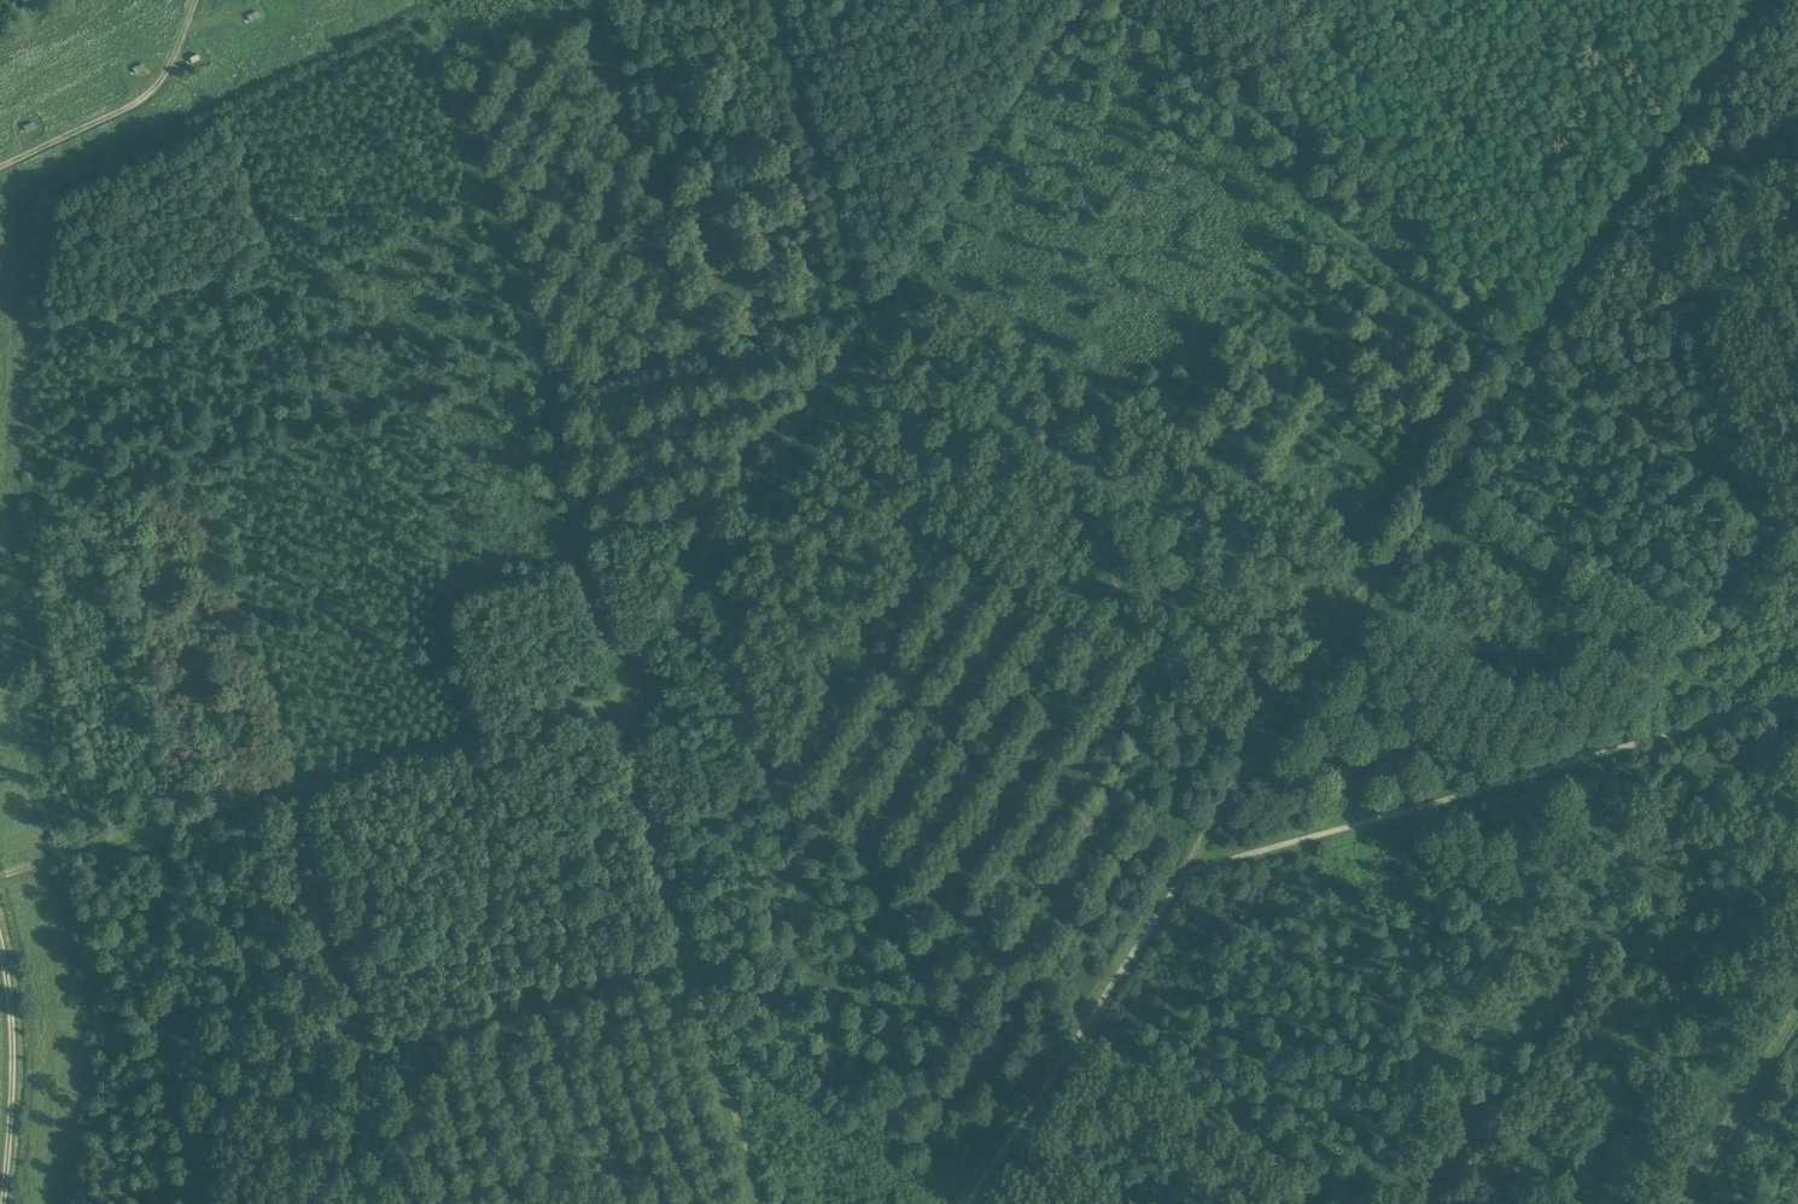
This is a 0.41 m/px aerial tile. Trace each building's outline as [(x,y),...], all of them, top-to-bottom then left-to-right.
[(250,22),(252,21),(260,17),(257,12),(248,16),(250,22)] [(192,63),(200,60),(198,54),(189,58),(192,63)] [(143,64),(133,68),(136,74),(145,70),(143,64)] [(25,128),(27,132),(36,128),(33,122),(24,126),(25,128)]
